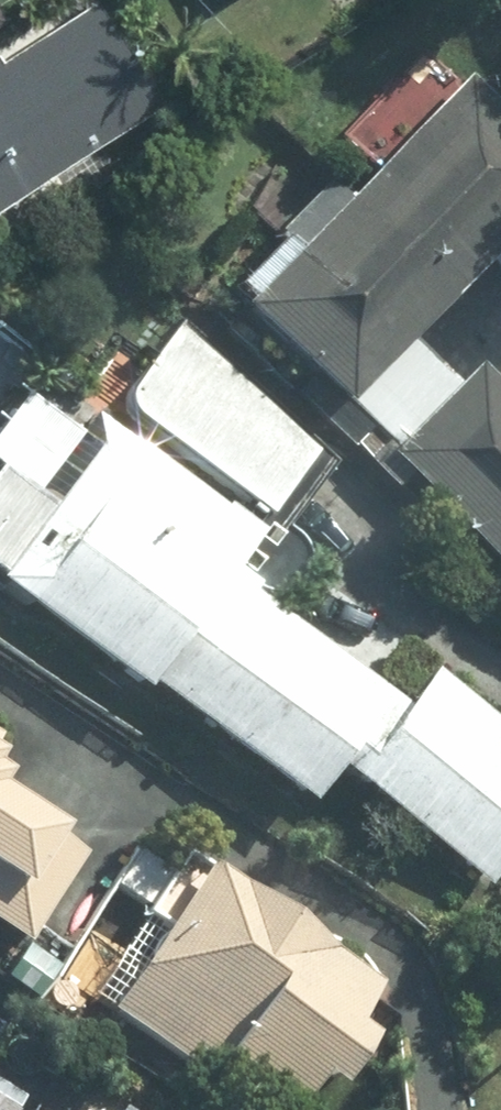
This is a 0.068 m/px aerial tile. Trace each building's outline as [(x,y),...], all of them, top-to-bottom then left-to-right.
[(90,0),(76,0),(0,44),(0,189),(150,101),(90,0)] [(331,197),(434,292),(500,223),(500,157),(437,93),(436,92),(331,197)] [(323,405),(434,292),(331,197),(313,179),(262,230),(267,237),(219,285),(232,296),(232,298),(226,304),(224,306),(323,405)] [(329,459),(182,315),(121,387),(118,393),(118,397),(118,402),(119,406),(122,410),(144,428),(136,438),(118,462),(88,438),(44,501),(0,468),(0,591),(128,688),(134,679),(294,802),(318,767),(479,884),(500,855),(500,727),(418,666),(392,701),(391,701),(244,588),(243,588),(247,581),(248,583),(253,586),(262,590),(270,590),(278,587),(286,582),(291,576),(297,566),(297,555),(294,545),(292,540),(289,537),(283,532),(276,525),(275,525),(329,459)] [(464,362),(375,452),(500,577),(500,398),(464,362)] [(77,852),(42,830),(0,803),(0,929),(18,940),(20,940),(77,852)] [(359,1034),(357,1033),(343,1024),(344,1023),(355,1005),(370,979),(208,875),(190,864),(175,854),(136,913),(150,923),(95,1008),(179,1062),(186,1052),(276,1109),(287,1109),(309,1076),(313,1078),(326,1086),(359,1034)] [(82,907),(60,894),(44,921),(65,935),(82,907)] [(10,1106),(0,1100),(0,1109),(7,1109),(10,1106)]
